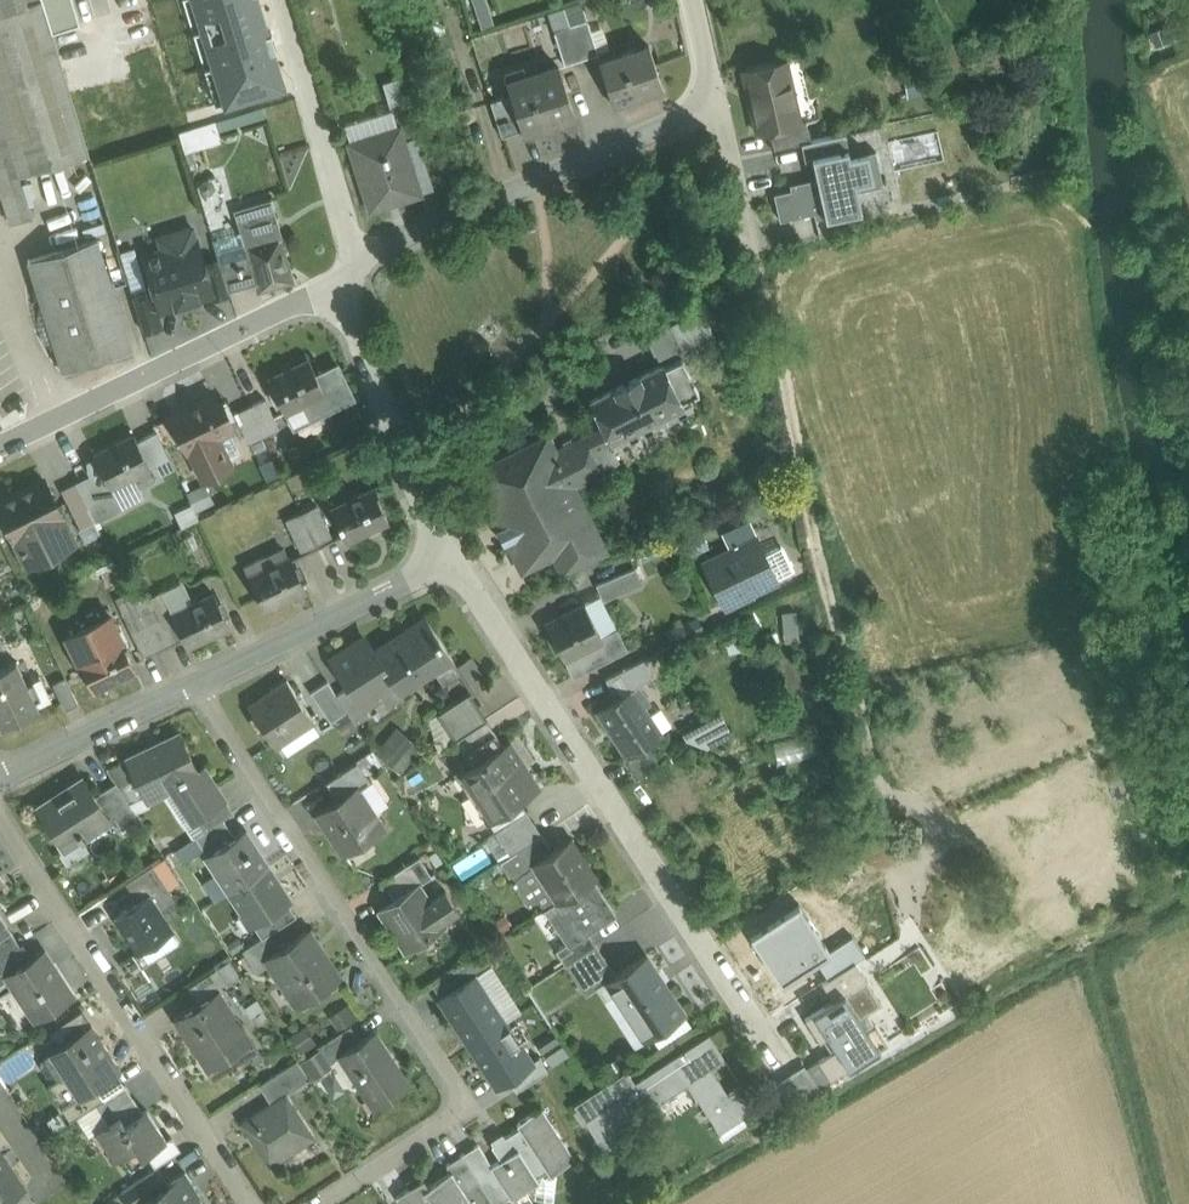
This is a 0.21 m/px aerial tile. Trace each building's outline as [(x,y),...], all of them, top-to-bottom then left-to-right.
[(0,12),(0,191),(10,223),(32,216),(19,174),(88,154),(51,32),(41,0),(39,0),(0,12)] [(39,0),(0,0),(0,12),(39,0)] [(51,32),(78,24),(71,0),(41,0),(51,32)] [(226,102),(281,85),(270,48),(274,46),(270,32),(265,33),(255,0),(194,0),(226,102)] [(581,0),(563,6),(565,13),(584,7),(581,0)] [(584,7),(565,13),(569,25),(587,19),(584,7)] [(587,19),(569,25),(580,59),(598,53),(587,19)] [(569,25),(554,30),(565,64),(580,59),(569,25)] [(649,45),(600,61),(614,104),(638,97),(637,94),(662,86),(649,45)] [(785,59),(742,69),(757,133),(767,131),(800,124),(800,123),(785,59)] [(904,71),(912,100),(933,95),(926,66),(904,71)] [(560,72),(509,89),(522,131),(523,134),(548,126),(547,124),(574,115),(560,72)] [(396,77),(383,80),(390,104),(402,101),(396,77)] [(511,95),(491,102),(502,137),(522,131),(511,95)] [(406,102),(390,107),(392,113),(397,128),(398,128),(402,140),(417,136),(406,102)] [(392,113),(346,128),(371,208),(419,192),(402,140),(398,128),(397,128),(392,113)] [(185,150),(221,139),(215,119),(178,130),(185,150)] [(800,124),(767,131),(771,148),(780,146),(801,142),(810,140),(805,121),(800,123),(800,124)] [(843,133),(829,136),(832,152),(834,158),(848,155),(843,133)] [(810,140),(801,142),(804,158),(832,152),(829,136),(810,140)] [(834,158),(813,162),(818,182),(774,193),(779,218),(813,210),(815,216),(860,206),(856,189),(882,183),(874,149),(848,155),(834,158)] [(282,238),(271,198),(234,209),(239,229),(237,230),(238,233),(212,240),(218,259),(219,262),(247,255),(255,283),(258,292),(293,281),(281,238),(282,238)] [(191,226),(158,236),(162,250),(145,256),(161,309),(211,293),(212,293),(203,263),(191,226)] [(97,237),(27,260),(62,371),(131,348),(97,237)] [(247,255),(219,262),(228,291),(255,283),(247,255)] [(218,259),(203,263),(212,293),(211,293),(212,298),(229,293),(228,291),(219,262),(218,259)] [(150,290),(132,296),(143,331),(161,326),(150,290)] [(703,312),(647,339),(660,365),(680,355),(716,338),(703,312)] [(660,365),(589,400),(602,426),(610,442),(683,407),(681,402),(698,394),(680,355),(660,365)] [(337,364),(316,374),(309,360),(269,379),(285,412),(304,403),(311,418),(354,397),(337,364)] [(213,395),(172,415),(189,449),(203,477),(230,464),(227,458),(240,452),(229,429),(227,423),(230,421),(219,400),(216,402),(213,395)] [(279,427),(265,398),(249,405),(263,434),(279,427)] [(263,434),(249,405),(234,413),(248,442),(263,434)] [(546,437),(475,473),(501,526),(496,529),(504,544),(509,541),(523,569),(554,553),(563,570),(603,550),(571,488),(601,473),(591,452),(610,442),(602,426),(553,450),(546,437)] [(135,435),(95,454),(111,487),(136,475),(134,470),(148,463),(135,435)] [(108,508),(91,474),(76,482),(93,516),(108,508)] [(0,500),(0,504),(11,526),(17,539),(15,540),(26,562),(50,550),(48,546),(50,545),(42,528),(62,518),(43,479),(0,500)] [(93,516),(76,482),(61,489),(78,524),(93,516)] [(372,487),(331,507),(347,540),(388,520),(372,487)] [(316,503),(300,511),(318,546),(334,539),(316,503)] [(0,504),(0,531),(11,526),(0,504)] [(300,511),(286,518),(304,553),(318,546),(300,511)] [(755,540),(706,564),(725,604),(775,580),(774,579),(793,570),(781,546),(763,555),(755,540)] [(290,556),(267,567),(269,571),(251,580),(265,608),(305,588),(290,556)] [(594,569),(598,579),(620,570),(616,560),(594,569)] [(621,575),(596,585),(603,601),(628,591),(621,575)] [(148,593),(133,600),(136,606),(145,625),(160,618),(148,593)] [(213,593),(190,604),(193,609),(174,617),(188,645),(229,625),(213,593)] [(584,605),(546,625),(573,677),(627,649),(617,628),(601,636),(584,605)] [(136,606),(123,612),(132,631),(145,625),(136,606)] [(795,610),(785,611),(785,639),(796,638),(795,610)] [(110,616),(67,637),(77,659),(78,659),(94,691),(135,671),(120,639),(121,638),(110,616)] [(374,652),(373,653),(393,684),(394,686),(398,691),(451,656),(425,617),(406,629),(407,631),(374,652)] [(160,618),(145,625),(158,650),(173,643),(161,618),(160,618)] [(145,625),(132,631),(144,658),(158,650),(145,625)] [(374,652),(367,640),(353,649),(352,646),(332,659),(349,686),(363,706),(364,705),(394,686),(393,684),(373,653),(374,652)] [(467,679),(480,674),(473,656),(460,660),(467,679)] [(623,667),(632,685),(653,675),(644,657),(623,667)] [(0,668),(0,723),(1,725),(38,707),(16,661),(0,668)] [(610,679),(622,694),(633,686),(620,670),(610,679)] [(314,720),(287,680),(285,681),(287,684),(252,707),(250,704),(248,706),(275,746),(277,745),(275,742),(310,719),(312,721),(314,720)] [(336,694),(327,681),(310,692),(330,722),(347,711),(336,694)] [(363,706),(349,686),(336,694),(347,711),(355,723),(370,714),(364,705),(363,706)] [(637,686),(598,712),(626,755),(626,756),(646,743),(660,734),(640,704),(646,700),(637,686)] [(469,693),(437,713),(455,740),(467,733),(486,720),(469,693)] [(683,728),(694,753),(733,737),(722,712),(683,728)] [(486,720),(467,733),(474,743),(493,730),(486,720)] [(397,727),(375,753),(400,774),(422,749),(397,727)] [(503,745),(493,730),(474,743),(467,733),(455,740),(472,766),(463,772),(492,817),(489,819),(495,830),(526,810),(519,800),(537,788),(508,742),(503,745)] [(179,733),(127,758),(148,803),(165,796),(193,838),(195,836),(205,830),(197,817),(223,800),(202,768),(197,771),(179,733)] [(646,743),(626,756),(626,755),(622,757),(632,773),(656,758),(646,743)] [(356,761),(325,781),(335,796),(356,782),(360,788),(370,782),(356,761)] [(356,782),(335,796),(338,801),(319,813),(344,852),(381,827),(357,791),(360,788),(356,782)] [(86,783),(68,794),(66,790),(37,809),(64,850),(81,838),(110,819),(99,802),(86,783)] [(119,789),(99,802),(110,819),(114,817),(122,829),(138,818),(119,789)] [(223,800),(197,817),(205,830),(223,818),(231,813),(223,800)] [(495,830),(511,854),(517,850),(541,834),(526,810),(495,830)] [(205,830),(195,836),(206,853),(234,835),(223,818),(205,830)] [(234,835),(206,853),(230,890),(231,891),(266,867),(242,830),(234,835)] [(541,834),(517,850),(528,867),(534,864),(533,863),(552,850),(541,834)] [(81,838),(64,850),(59,853),(67,865),(89,851),(81,838)] [(552,850),(533,863),(534,864),(558,900),(559,901),(592,880),(595,877),(570,839),(552,850)] [(511,854),(500,861),(511,879),(528,867),(517,850),(511,854)] [(164,855),(154,862),(169,886),(179,880),(164,855)] [(419,856),(382,880),(391,894),(413,880),(416,885),(417,885),(417,886),(432,876),(419,856)] [(152,865),(126,882),(138,901),(165,884),(152,865)] [(289,902),(266,867),(231,891),(230,890),(227,892),(242,914),(245,912),(253,925),(288,902),(289,902)] [(445,890),(428,902),(417,886),(417,885),(416,885),(413,880),(391,894),(394,899),(380,908),(407,949),(443,926),(441,922),(459,910),(445,890)] [(592,880),(559,901),(558,900),(545,908),(567,943),(568,944),(588,932),(614,914),(592,880)] [(138,901),(115,917),(137,953),(174,930),(162,911),(176,901),(165,884),(138,901)] [(288,902),(253,925),(261,937),(261,938),(269,933),(296,915),(288,902)] [(799,904),(760,930),(777,956),(772,960),(785,980),(817,960),(830,951),(799,904)] [(19,944),(0,915),(0,957),(19,944)] [(279,949),(263,959),(264,960),(276,978),(279,976),(299,1006),(340,978),(307,930),(279,949)] [(588,932),(568,944),(567,943),(556,950),(565,964),(596,944),(588,932)] [(269,933),(261,938),(261,937),(242,950),(253,968),(264,960),(263,959),(279,949),(269,933)] [(830,951),(817,960),(828,977),(855,960),(862,954),(851,937),(830,951)] [(0,957),(0,978),(6,974),(5,974),(29,958),(19,944),(0,957)] [(596,944),(565,964),(586,995),(607,981),(607,980),(616,974),(596,944)] [(484,950),(455,969),(463,981),(475,973),(476,974),(492,963),(484,950)] [(48,966),(39,952),(29,958),(5,974),(6,974),(24,1002),(28,1000),(40,1018),(69,999),(58,981),(61,979),(51,964),(48,966)] [(616,974),(607,980),(607,981),(646,1039),(684,1014),(645,955),(616,974)] [(828,977),(822,981),(833,999),(866,977),(855,960),(828,977)] [(215,968),(187,987),(198,1002),(218,989),(219,990),(227,985),(215,968)] [(463,981),(455,969),(432,984),(440,996),(463,981)] [(440,996),(438,997),(469,1044),(505,1020),(476,974),(475,973),(463,981),(440,996)] [(833,999),(805,1017),(820,1040),(832,1033),(840,1044),(819,1058),(832,1077),(888,1040),(876,1021),(863,1029),(855,1018),(881,1000),(866,977),(833,999)] [(198,1002),(174,1018),(213,1077),(257,1048),(219,990),(218,989),(198,1002)] [(81,1010),(49,1031),(58,1045),(90,1023),(81,1010)] [(505,1020),(469,1044),(496,1086),(509,1078),(533,1062),(505,1020)] [(58,1045),(48,1051),(49,1053),(42,1057),(43,1058),(40,1060),(40,1063),(41,1066),(51,1082),(49,1084),(63,1105),(77,1096),(78,1097),(96,1086),(116,1072),(120,1069),(90,1023),(58,1045)] [(300,1050),(316,1038),(305,1023),(289,1034),(300,1050)] [(350,1024),(322,1043),(332,1059),(340,1054),(339,1053),(360,1040),(350,1024)] [(360,1040),(339,1053),(340,1054),(375,1107),(409,1085),(374,1031),(360,1040)] [(727,1090),(707,1061),(722,1052),(709,1032),(635,1081),(633,1082),(637,1087),(647,1103),(685,1078),(720,1130),(743,1115),(726,1091),(727,1090)] [(533,1062),(509,1078),(516,1089),(547,1069),(539,1058),(533,1062)] [(297,1059),(259,1084),(271,1103),(285,1094),(285,1095),(310,1079),(297,1059)] [(804,1063),(775,1082),(792,1107),(821,1090),(804,1063)] [(627,1069),(574,1103),(604,1149),(632,1131),(613,1102),(637,1087),(633,1082),(635,1081),(627,1069)] [(104,1098),(124,1085),(116,1072),(96,1086),(104,1098)] [(757,1106),(741,1081),(727,1090),(726,1091),(743,1115),(757,1106)] [(104,1098),(96,1103),(109,1122),(117,1117),(122,1125),(142,1112),(124,1085),(104,1098)] [(96,1086),(78,1097),(77,1096),(63,1105),(72,1119),(77,1116),(96,1103),(104,1098),(96,1086)] [(271,1103),(243,1122),(270,1164),(313,1136),(285,1095),(285,1094),(271,1103)] [(77,1116),(89,1135),(96,1131),(109,1122),(96,1103),(77,1116)] [(541,1106),(517,1122),(519,1126),(492,1144),(501,1158),(491,1164),(490,1165),(495,1173),(510,1197),(549,1172),(550,1174),(575,1158),(541,1106)] [(166,1139),(146,1109),(142,1112),(122,1125),(117,1117),(109,1122),(96,1131),(115,1160),(136,1146),(142,1155),(146,1152),(166,1139)] [(166,1139),(146,1152),(155,1165),(182,1148),(173,1134),(166,1139)] [(491,1164),(478,1143),(462,1154),(480,1182),(495,1173),(490,1165),(491,1164)] [(24,1187),(0,1151),(0,1203),(24,1187)] [(462,1154),(446,1164),(451,1172),(465,1192),(480,1182),(462,1154)] [(121,1191),(129,1203),(137,1203),(168,1183),(157,1167),(121,1191)] [(137,1203),(202,1203),(196,1195),(199,1193),(185,1171),(168,1183),(137,1203)] [(428,1187),(423,1179),(397,1196),(402,1203),(473,1203),(465,1192),(451,1172),(428,1187)] [(0,1203),(29,1203),(34,1201),(24,1187),(0,1203)]
